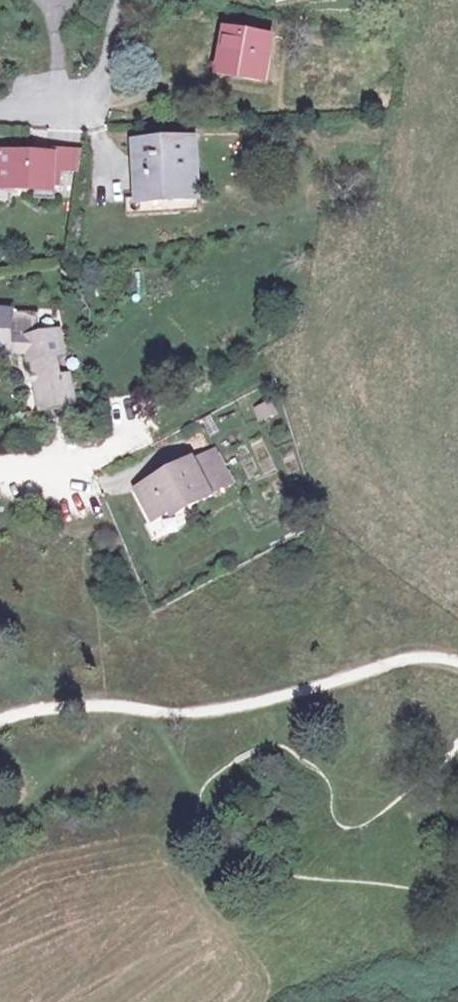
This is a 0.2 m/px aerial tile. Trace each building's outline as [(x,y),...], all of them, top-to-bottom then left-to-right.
[(265,42),(229,35),(222,72),(259,79),(265,42)] [(192,147),(142,149),(142,200),(191,199),(192,147)] [(0,154),(0,186),(28,186),(42,186),(42,155),(0,154)] [(47,186),(42,186),(28,186),(29,199),(47,198),(47,186)] [(191,214),(191,199),(142,200),(126,200),(126,216),(191,214)] [(0,316),(0,363),(8,364),(8,355),(28,356),(40,415),(72,408),(65,379),(56,380),(52,362),(62,360),(56,336),(40,341),(24,342),(9,339),(12,317),(0,316)] [(273,406),(256,410),(258,420),(275,416),(273,406)] [(214,449),(192,461),(211,497),(232,486),(214,449)] [(192,461),(135,490),(150,520),(185,503),(188,509),(211,497),(192,461)]
